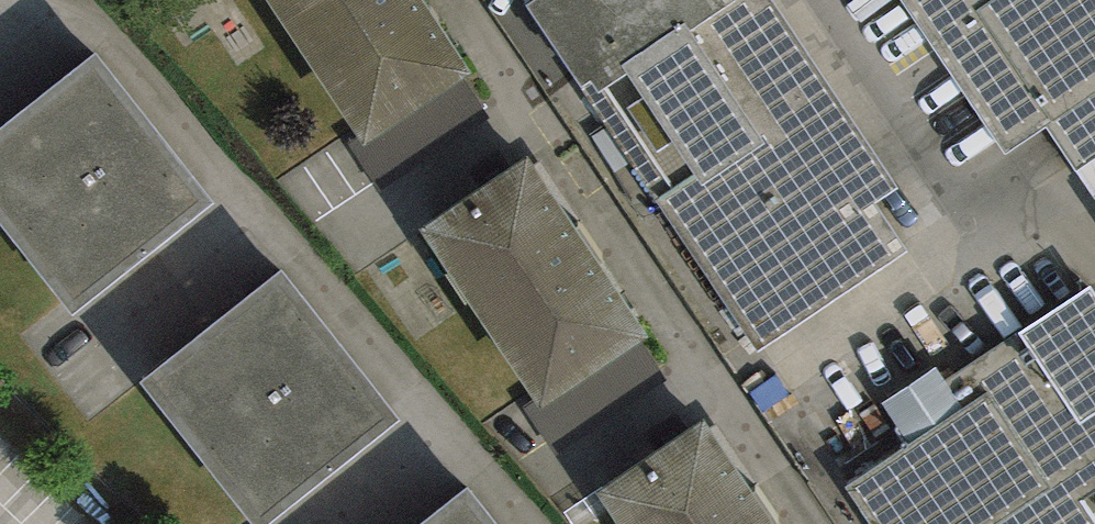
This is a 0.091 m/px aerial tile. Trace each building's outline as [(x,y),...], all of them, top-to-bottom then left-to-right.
[(357,139),(362,146),(463,78),(470,74),(421,0),(266,0),(357,139)] [(529,4),(524,6),(654,201),(756,352),(906,252),(875,203),(899,189),(772,0),(535,0),(529,4)] [(1009,172),(1047,146),(1094,218),(1094,0),(896,0),(1009,172)] [(91,54),(0,125),(0,227),(68,314),(208,205),(91,54)] [(491,119),(463,78),(362,146),(357,139),(346,145),(379,194),(491,119)] [(528,159),(418,230),(534,403),(538,410),(642,343),(646,341),(528,159)] [(285,270),(139,382),(248,523),(268,523),(402,422),(285,270)] [(1019,334),(1031,351),(982,382),(989,390),(848,487),(872,523),(1094,523),(1081,501),(1094,492),(1094,295),(1090,288),(1019,334)] [(666,381),(642,343),(538,410),(534,403),(525,409),(553,452),(666,381)] [(597,494),(617,523),(770,523),(703,423),(597,494)] [(468,488),(423,523),(496,523),(468,488)]
